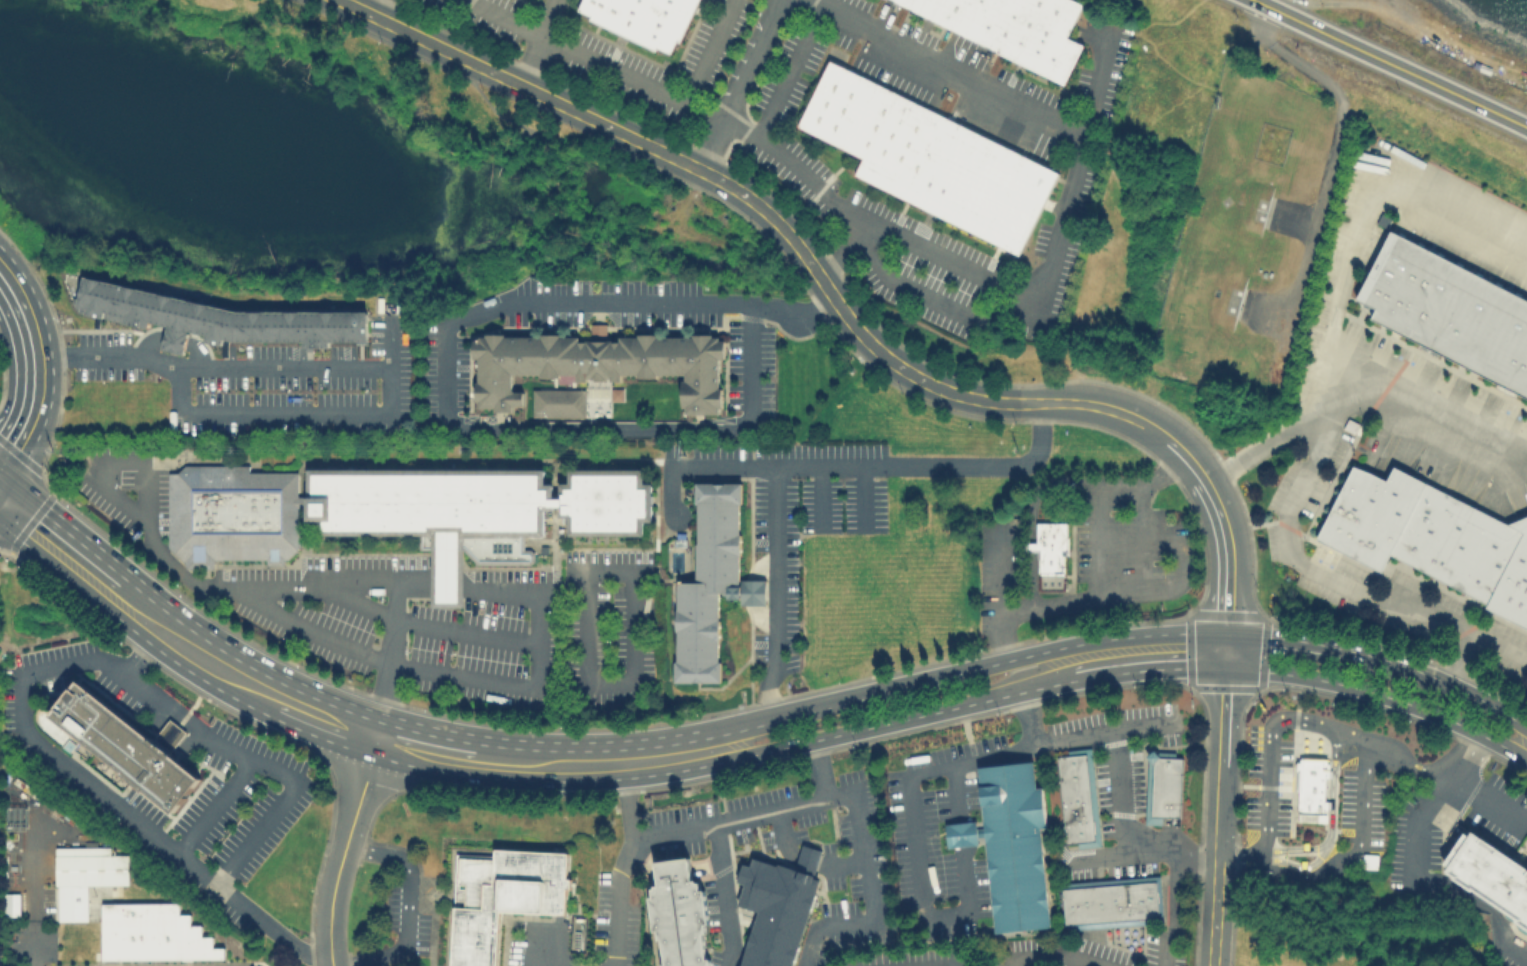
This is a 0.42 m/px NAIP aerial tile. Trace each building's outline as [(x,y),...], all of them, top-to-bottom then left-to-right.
[(577,8),(581,0),(697,0),(678,40),(676,39),(669,52),(657,46),(655,50),(588,18),(590,15),(577,8)] [(1064,83),(893,0),(1077,0),(1081,2),(1065,36),(1083,44),(1064,83)] [(830,59),(1058,171),(1017,254),(856,175),(864,159),(797,126),(830,59)] [(1391,232),(1526,301),(1526,402),(1369,321),(1374,311),(1356,302),(1391,232)] [(374,314),(374,342),(333,344),(332,349),(306,351),(306,344),(243,345),(231,343),(226,348),(210,344),(211,337),(191,333),(188,356),(164,353),(170,327),(155,323),(154,330),(79,313),(87,278),(245,313),(374,314)] [(605,337),(605,324),(590,324),(591,337),(605,337)] [(508,337),(542,337),(543,335),(563,336),(563,339),(580,338),(580,342),(615,341),(615,343),(622,343),(621,339),(642,337),(660,336),(660,339),(696,339),(697,336),(716,335),(717,339),(723,338),(723,342),(729,343),(729,360),(723,361),(723,415),(689,414),(689,408),(685,408),(686,382),(690,381),(689,375),(662,376),(661,379),(643,379),(643,376),(625,377),(625,382),(613,383),(613,379),(589,379),(589,382),(580,381),(580,377),(562,376),(562,378),(545,379),(544,376),(515,376),(515,393),(524,393),(524,407),(514,407),(514,413),(495,412),(495,409),(481,410),(481,402),(478,402),(479,383),(482,383),(481,360),(476,359),(477,341),(481,341),(482,338),(488,338),(488,336),(508,335),(508,337)] [(626,389),(626,401),(612,401),(613,389),(626,389)] [(586,391),(587,418),(533,418),(533,390),(586,391)] [(1360,421),(1355,432),(1343,426),(1348,415),(1360,421)] [(547,464),(547,478),(557,478),(557,491),(563,491),(563,478),(571,478),(571,464),(648,464),(648,477),(658,477),(658,515),(650,515),(650,531),(573,531),(573,513),(565,513),(565,502),(543,502),(543,529),(525,529),(525,545),(531,545),(535,549),(538,552),(536,555),(535,560),(528,561),(480,561),(466,549),(466,603),(432,603),(432,531),(319,531),(319,515),(309,515),(309,504),(299,504),(299,545),(290,555),(216,555),(216,565),(192,565),(171,545),(171,470),(181,470),(189,462),(250,462),(250,467),(299,467),(299,491),(309,491),(309,464),(547,464)] [(1514,524),(1526,519),(1526,625),(1400,557),(1388,574),(1325,538),(1361,468),(1392,482),(1400,467),(1514,524)] [(744,484),(745,506),(743,506),(744,594),(722,596),(724,685),(680,685),(680,584),(701,583),(701,505),(699,505),(699,485),(744,484)] [(1027,549),(1027,539),(1039,539),(1039,520),(1071,520),(1071,571),(1040,571),(1040,549),(1027,549)] [(687,547),(674,548),(673,540),(687,540),(687,547)] [(204,778),(82,680),(55,714),(177,812),(204,778)] [(1059,757),(1087,754),(1095,841),(1067,844),(1059,757)] [(1183,758),(1181,817),(1153,816),(1155,761),(1161,757),(1183,758)] [(1325,821),(1297,820),(1298,809),(1297,808),(1298,770),(1295,769),(1296,761),(1299,761),(1299,757),(1328,758),(1325,821)] [(1055,929),(999,935),(981,768),(1038,762),(1041,788),(1045,790),(1050,829),(1044,830),(1055,929)] [(978,845),(965,847),(948,849),(945,826),(963,824),(975,823),(978,845)] [(1521,867),(1526,858),(1526,931),(1444,875),(1448,870),(1443,867),(1465,835),(1469,838),(1472,833),(1521,867)] [(132,851),(132,884),(57,883),(58,844),(113,844),(113,851),(132,851)] [(818,878),(796,872),(806,846),(827,853),(818,878)] [(499,915),(496,965),(449,965),(454,857),(492,858),(492,850),(569,854),(566,918),(499,915)] [(708,928),(714,965),(668,965),(663,926),(659,926),(653,894),(658,894),(657,880),(663,880),(661,857),(692,852),(695,875),(701,874),(703,886),(709,885),(714,918),(708,918),(710,928),(708,928)] [(824,885),(798,965),(746,965),(763,913),(742,908),(748,887),(740,885),(747,865),(755,868),(758,860),(796,873),(796,872),(818,878),(824,885)] [(1064,889),(1157,881),(1160,917),(1067,925),(1064,889)] [(22,891),(22,914),(6,914),(6,891),(22,891)] [(180,902),(180,914),(191,914),(191,925),(202,925),(202,936),(213,936),(213,947),(225,947),(225,957),(103,958),(103,903),(180,902)]
